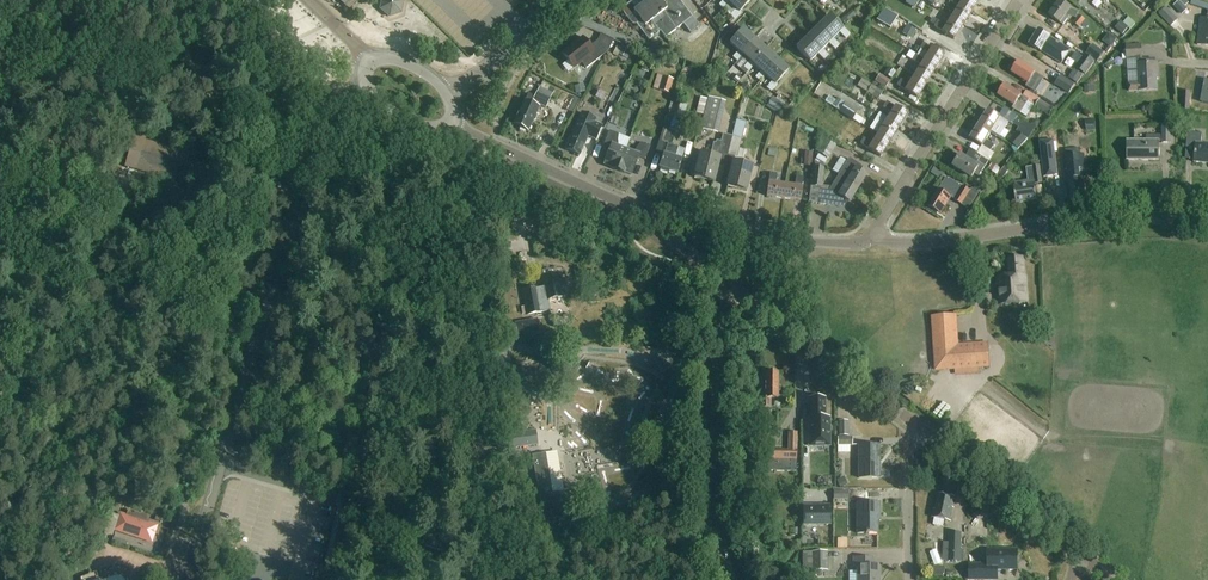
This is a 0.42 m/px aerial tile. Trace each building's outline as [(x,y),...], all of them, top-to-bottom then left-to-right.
[(230,5),(232,3),(229,0),(225,0),(223,1),(221,4),(225,9),(230,5)] [(381,9),(389,17),(400,13),(403,2),(400,0),(383,0),(381,9)] [(623,9),(623,12),(624,15),(632,24),(635,24),(648,41),(660,32),(665,38),(683,24),(690,34),(699,27),(678,0),(634,0),(623,9)] [(718,6),(723,10),(729,4),(728,2),(730,0),(724,0),(718,6)] [(728,2),(729,4),(735,10),(729,16),(734,20),(740,14),(739,12),(751,0),(730,0),(728,2)] [(905,4),(913,10),(919,1),(917,0),(908,0),(905,4)] [(952,0),(951,0),(949,2),(958,8),(951,19),(962,26),(971,12),(952,0)] [(971,12),(979,0),(963,0),(962,2),(959,0),(952,0),(971,12)] [(1120,1),(1123,9),(1135,5),(1133,0),(1124,0),(1120,1)] [(1182,15),(1188,10),(1179,0),(1173,6),(1182,15)] [(1070,9),(1060,1),(1049,16),(1063,26),(1070,15),(1076,18),(1078,12),(1070,9)] [(1039,4),(1029,23),(1038,28),(1048,9),(1039,4)] [(1179,21),(1167,8),(1159,15),(1171,28),(1179,21)] [(244,19),(246,17),(251,14),(247,9),(241,13),(240,14),(244,19)] [(884,10),(876,22),(890,30),(897,18),(884,10)] [(829,16),(818,27),(832,40),(833,39),(839,33),(845,39),(850,35),(843,28),(842,29),(829,16)] [(1073,23),(1079,28),(1086,21),(1079,16),(1073,23)] [(1201,18),(1197,45),(1207,47),(1207,19),(1201,18)] [(962,26),(951,19),(946,27),(937,21),(933,27),(953,40),(962,26)] [(1121,21),(1115,28),(1122,35),(1129,28),(1121,21)] [(1101,24),(1094,29),(1093,29),(1084,35),(1090,43),(1107,32),(1101,24)] [(906,25),(901,33),(911,40),(916,31),(906,25)] [(818,27),(808,37),(821,51),(822,50),(829,44),(835,50),(839,45),(833,39),(832,40),(818,27)] [(755,41),(743,30),(730,44),(738,52),(732,58),(737,62),(742,55),(741,54),(755,41)] [(1039,30),(1029,45),(1041,52),(1042,52),(1062,64),(1071,50),(1060,43),(1059,45),(1056,43),(1057,42),(1039,30)] [(821,51),(808,37),(796,49),(810,62),(818,54),(824,60),(828,56),(822,50),(821,51)] [(893,37),(886,49),(895,54),(897,51),(904,55),(908,49),(900,45),(902,41),(893,37)] [(271,43),(268,38),(260,42),(264,48),(271,43)] [(582,38),(562,54),(573,69),(587,59),(592,65),(607,53),(597,41),(589,47),(582,38)] [(753,65),(766,51),(755,41),(741,54),(742,55),(749,62),(744,68),(748,72),(754,66),(753,65)] [(198,54),(209,50),(206,44),(195,48),(198,54)] [(924,60),(916,55),(909,51),(908,54),(934,70),(943,56),(923,44),(919,50),(927,55),(924,60)] [(628,59),(632,49),(622,45),(618,54),(628,59)] [(848,45),(844,49),(847,53),(852,49),(848,45)] [(1105,53),(1093,45),(1086,54),(1097,63),(1105,53)] [(1126,46),(1126,55),(1122,55),(1123,60),(1143,59),(1142,45),(1126,46)] [(777,61),(766,51),(753,65),(754,66),(761,72),(755,78),(759,82),(765,76),(764,75),(777,61)] [(882,61),(897,68),(901,59),(886,53),(882,61)] [(934,70),(908,54),(906,57),(920,66),(914,77),(926,85),(934,70)] [(1076,68),(1086,75),(1095,62),(1085,55),(1076,68)] [(1147,63),(1141,64),(1141,59),(1137,59),(1137,60),(1127,60),(1129,91),(1139,91),(1157,90),(1156,79),(1159,78),(1158,63),(1155,63),(1155,59),(1147,60),(1147,63)] [(788,70),(777,61),(764,75),(765,76),(772,82),(766,88),(771,92),(777,86),(776,85),(788,70)] [(644,63),(641,70),(648,72),(651,65),(644,63)] [(1018,63),(1012,73),(1028,83),(1025,87),(1034,93),(1043,78),(1018,63)] [(1077,84),(1083,75),(1076,71),(1071,80),(1077,84)] [(739,73),(733,79),(737,82),(742,76),(739,73)] [(653,89),(669,94),(673,81),(657,75),(653,89)] [(823,87),(846,96),(851,84),(827,75),(823,87)] [(880,85),(885,89),(890,81),(879,75),(875,82),(880,85)] [(1061,75),(1055,85),(1063,90),(1069,94),(1076,84),(1061,75)] [(640,91),(643,79),(636,77),(633,90),(640,91)] [(926,85),(914,77),(909,85),(901,80),(897,86),(917,99),(926,85)] [(744,95),(751,88),(745,82),(738,89),(744,95)] [(875,82),(872,86),(883,92),(885,89),(880,85),(875,82)] [(1004,85),(998,96),(1014,106),(1012,109),(1020,114),(1029,101),(1022,97),(1004,85)] [(1095,85),(1084,86),(1085,95),(1096,94),(1095,85)] [(586,93),(585,86),(575,88),(576,95),(586,93)] [(872,86),(867,93),(879,100),(883,93),(883,92),(872,86)] [(535,97),(529,94),(525,101),(513,124),(527,131),(532,120),(534,121),(535,121),(537,117),(537,115),(535,114),(538,108),(537,107),(538,103),(546,107),(552,94),(540,88),(535,97)] [(1064,103),(1069,94),(1063,90),(1057,99),(1064,103)] [(1022,97),(1029,101),(1037,106),(1035,108),(1049,117),(1055,109),(1040,100),(1026,91),(1022,97)] [(1181,108),(1190,108),(1190,92),(1182,91),(1181,108)] [(825,102),(852,120),(858,111),(845,103),(837,99),(836,101),(829,96),(825,102)] [(779,114),(785,105),(772,97),(767,106),(779,114)] [(704,106),(705,99),(700,98),(696,112),(702,113),(704,106)] [(718,134),(726,103),(708,98),(700,130),(718,134)] [(820,110),(822,101),(807,98),(805,107),(820,110)] [(877,116),(898,129),(906,115),(886,102),(882,108),(891,114),(888,119),(879,113),(877,116)] [(999,137),(1008,123),(988,111),(979,125),(991,132),(999,137)] [(579,156),(588,137),(595,140),(602,127),(594,123),(596,120),(582,113),(565,150),(579,156)] [(650,123),(657,126),(661,116),(654,114),(650,123)] [(663,155),(659,168),(677,174),(681,161),(674,159),(678,148),(671,146),(675,133),(680,135),(685,117),(674,114),(669,130),(665,129),(660,143),(667,146),(664,155),(663,155)] [(857,128),(863,117),(858,115),(853,126),(857,128)] [(619,119),(612,116),(609,124),(616,126),(619,119)] [(736,120),(732,137),(727,156),(734,158),(727,187),(745,191),(751,167),(741,164),(744,151),(739,150),(741,139),(742,139),(746,123),(745,122),(746,118),(738,116),(737,120),(736,120)] [(877,116),(875,120),(873,123),(882,128),(877,136),(889,143),(898,129),(877,116)] [(1035,128),(1023,120),(1016,131),(1028,139),(1035,128)] [(1086,131),(1096,130),(1095,120),(1085,120),(1086,131)] [(979,125),(970,139),(990,151),(994,145),(986,140),(991,132),(979,125)] [(1127,161),(1158,160),(1158,142),(1162,142),(1162,144),(1170,144),(1170,126),(1161,126),(1161,136),(1146,136),(1146,142),(1127,142),(1127,161)] [(617,171),(625,149),(617,146),(618,135),(609,131),(604,145),(610,147),(603,165),(610,168),(610,169),(617,171)] [(1018,150),(1027,140),(1017,132),(1008,141),(1018,150)] [(1081,134),(1079,137),(1080,145),(1083,147),(1087,146),(1089,143),(1088,135),(1085,133),(1081,134)] [(1207,164),(1207,145),(1201,145),(1202,134),(1187,133),(1186,148),(1195,148),(1194,163),(1207,164)] [(700,154),(694,178),(713,183),(720,154),(727,156),(732,137),(722,135),(720,145),(713,143),(710,156),(700,154)] [(889,143),(877,136),(872,144),(864,138),(860,145),(880,157),(889,143)] [(816,152),(829,159),(837,145),(825,137),(816,152)] [(133,139),(125,167),(134,169),(181,183),(189,155),(143,142),(133,139)] [(842,140),(839,147),(848,151),(851,143),(842,140)] [(1044,180),(1059,178),(1054,141),(1039,142),(1044,180)] [(625,149),(617,171),(624,174),(624,173),(631,176),(638,157),(645,160),(650,147),(640,143),(634,152),(625,149)] [(770,150),(769,157),(776,158),(777,152),(770,150)] [(960,155),(953,167),(972,179),(974,175),(979,178),(985,168),(988,162),(981,157),(976,165),(960,155)] [(1070,196),(1080,195),(1085,194),(1083,179),(1088,178),(1085,155),(1064,157),(1066,173),(1064,173),(1066,185),(1069,185),(1070,196)] [(812,187),(821,188),(824,168),(822,168),(822,165),(815,160),(814,167),(812,187)] [(848,161),(845,166),(838,177),(858,189),(866,175),(858,170),(859,167),(848,161)] [(1006,166),(999,175),(1004,178),(1010,170),(1006,166)] [(1016,204),(1037,201),(1035,185),(1042,184),(1039,167),(1026,169),(1028,181),(1014,183),(1015,187),(1013,187),(1016,204)] [(783,199),(785,186),(775,184),(776,174),(770,174),(766,197),(783,199)] [(785,186),(783,199),(799,202),(803,178),(796,177),(794,187),(785,186)] [(838,177),(829,192),(819,191),(817,204),(843,208),(847,202),(849,203),(858,189),(838,177)] [(946,178),(928,207),(940,214),(951,197),(955,200),(954,201),(961,205),(970,192),(962,187),(962,188),(946,178)] [(1022,258),(1008,259),(1009,277),(997,278),(999,305),(1028,303),(1026,275),(1024,275),(1022,258)] [(540,278),(542,289),(537,290),(537,288),(522,291),(526,315),(541,312),(539,301),(564,297),(560,274),(540,278)] [(572,320),(573,318),(567,315),(566,316),(564,317),(562,319),(560,319),(558,319),(556,319),(553,318),(555,327),(558,327),(560,327),(563,327),(565,326),(567,325),(570,323),(571,321),(572,320)] [(937,369),(989,366),(988,344),(957,346),(955,315),(933,317),(937,369)] [(536,319),(514,323),(516,338),(530,335),(530,337),(539,336),(536,319)] [(771,398),(778,398),(778,391),(780,391),(780,386),(778,386),(778,372),(764,372),(764,398),(760,398),(760,408),(771,407),(771,398)] [(786,397),(787,422),(805,421),(804,397),(786,397)] [(823,399),(809,399),(809,419),(809,448),(831,447),(830,417),(825,417),(825,408),(823,408),(823,399)] [(839,436),(848,435),(848,421),(839,421),(839,436)] [(774,449),(774,429),(765,429),(765,449),(774,449)] [(537,445),(535,430),(507,434),(509,449),(537,445)] [(788,450),(767,450),(762,449),(761,471),(796,472),(797,432),(788,432),(788,450)] [(837,438),(837,446),(853,446),(852,438),(837,438)] [(879,479),(879,445),(858,445),(858,479),(879,479)] [(557,452),(545,454),(532,456),(541,508),(544,524),(563,521),(558,492),(563,491),(557,452)] [(834,501),(849,501),(849,491),(834,491),(834,501)] [(954,498),(939,495),(936,510),(934,510),(932,518),(950,522),(953,508),(952,508),(954,498)] [(879,517),(879,503),(861,503),(861,509),(856,509),(856,534),(876,534),(876,517),(879,517)] [(816,504),(816,524),(830,524),(830,504),(816,504)] [(541,508),(535,509),(538,525),(544,524),(541,508)] [(129,510),(128,510),(126,516),(149,524),(151,517),(129,510)] [(126,516),(120,514),(115,530),(151,541),(156,526),(149,524),(126,516)] [(569,521),(560,524),(562,532),(571,530),(569,521)] [(553,541),(551,526),(538,528),(541,543),(553,541)] [(950,531),(948,561),(961,561),(962,531),(950,531)] [(987,565),(980,565),(968,565),(968,579),(999,579),(999,570),(1017,570),(1017,551),(987,551),(987,565)] [(828,571),(828,552),(811,552),(812,572),(828,571)] [(879,565),(874,565),(874,558),(853,558),(853,568),(857,568),(857,579),(880,579),(879,565)] [(932,576),(944,577),(945,567),(933,566),(932,576)] [(254,567),(250,579),(272,579),(274,573),(254,567)]
